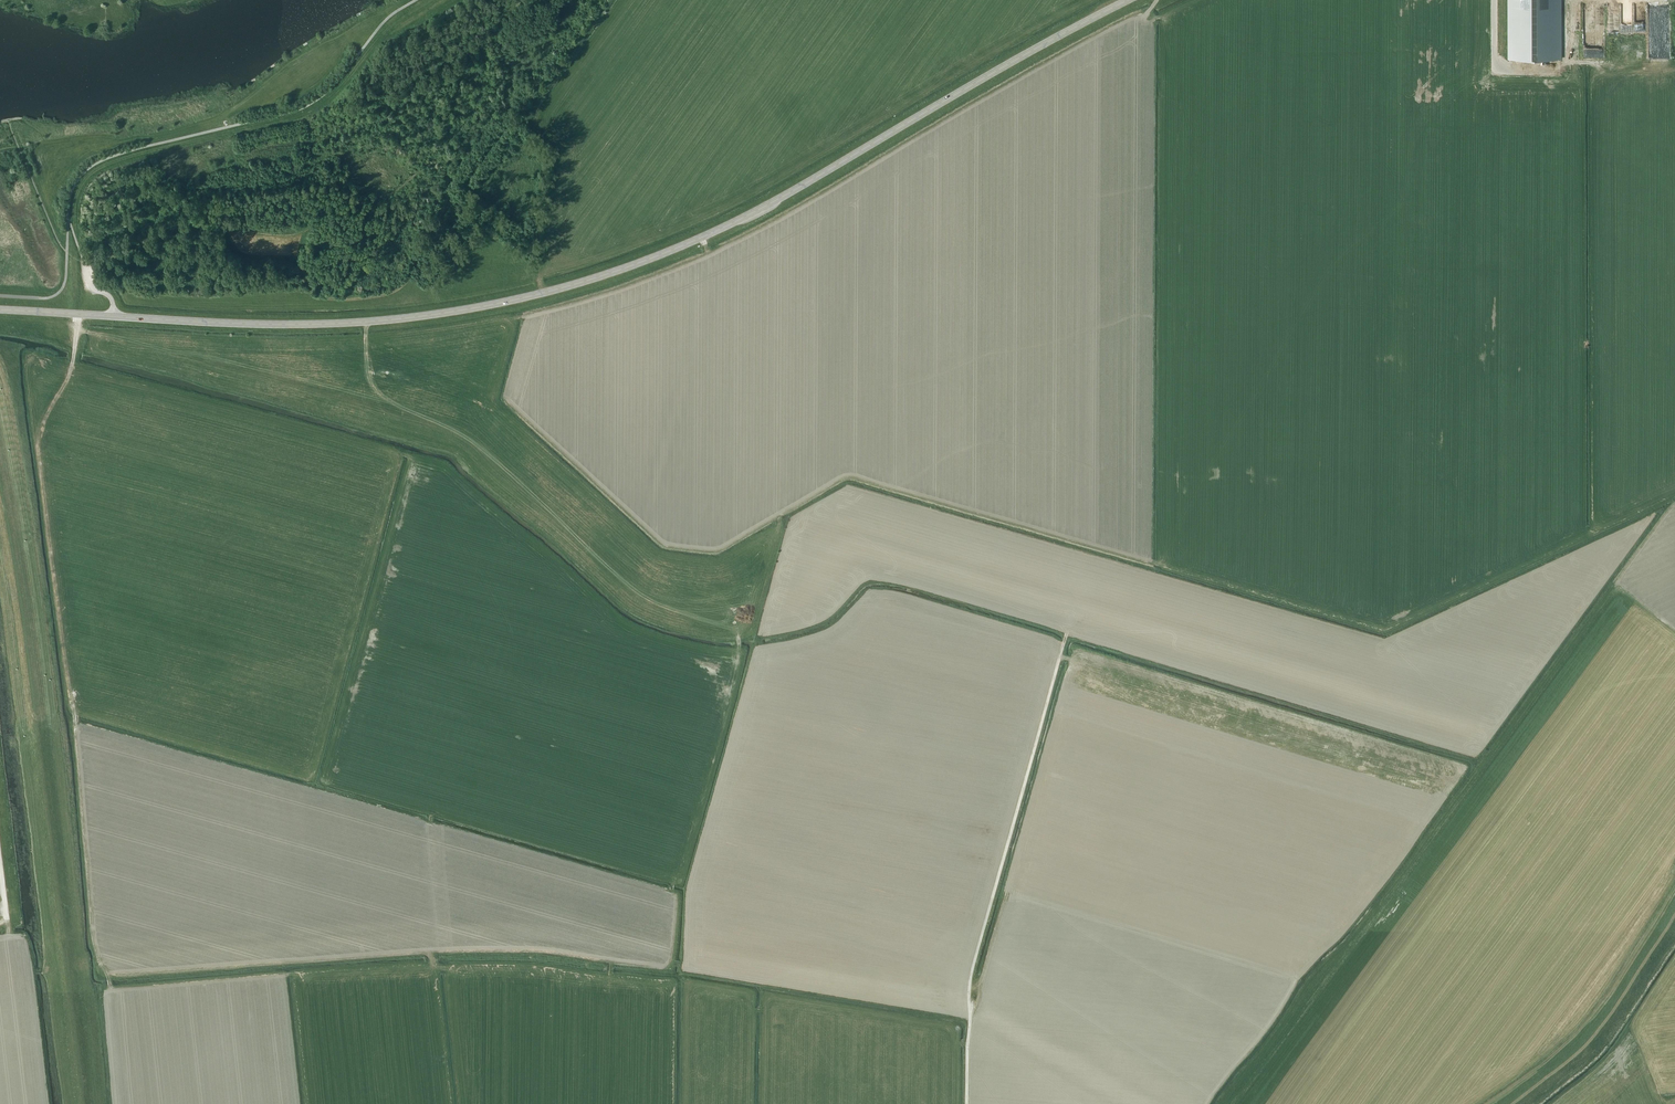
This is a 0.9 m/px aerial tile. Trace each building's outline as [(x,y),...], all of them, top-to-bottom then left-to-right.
[(1509,59),(1560,58),(1560,0),(1509,0),(1509,59)]
